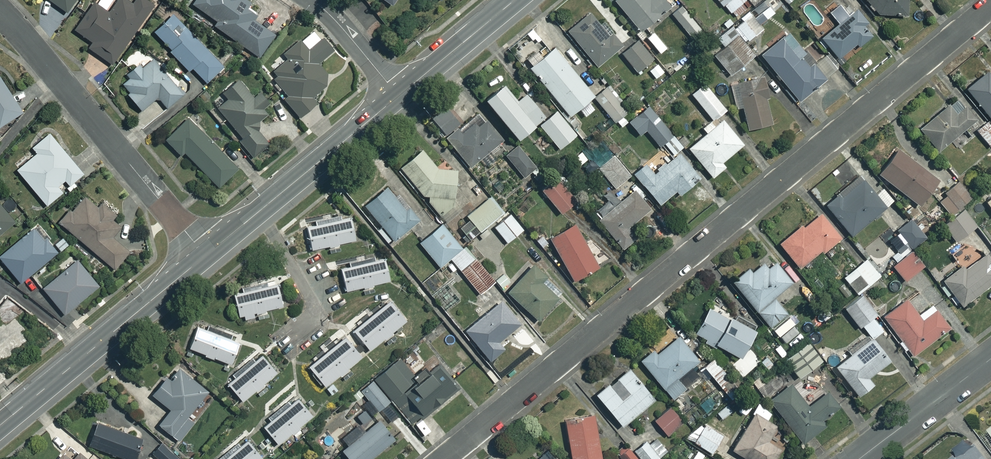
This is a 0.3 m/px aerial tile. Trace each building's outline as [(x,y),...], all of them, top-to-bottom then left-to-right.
[(65,11),(73,0),(50,0),(65,11)] [(146,0),(132,0),(131,2),(128,0),(116,0),(115,2),(112,0),(104,0),(100,6),(94,1),(74,29),(91,40),(87,46),(110,63),(152,4),(146,0)] [(193,4),(215,20),(213,24),(258,55),(273,33),(252,19),(255,14),(249,10),(246,0),(196,0),(193,4)] [(611,1),(639,31),(667,6),(662,0),(611,0),(611,1)] [(735,18),(746,8),(741,2),(744,0),(716,0),(727,14),(730,12),(735,18)] [(876,14),(904,14),(904,0),(863,0),(876,14)] [(757,2),(748,10),(755,17),(764,9),(757,2)] [(871,34),(846,3),(830,17),(835,24),(818,37),(834,58),(854,42),(856,45),(871,34)] [(701,31),(678,5),(668,13),(691,40),(701,31)] [(181,19),(172,10),(152,30),(169,48),(168,49),(187,69),(190,66),(205,82),(222,64),(183,25),(175,33),(171,29),(181,19)] [(760,28),(747,12),(715,39),(722,47),(712,56),(728,75),(752,55),(742,43),(760,28)] [(598,27),(586,13),(564,31),(593,66),(619,46),(602,24),(598,27)] [(796,101),(836,68),(823,52),(812,61),(787,32),(758,56),(796,101)] [(331,50),(321,37),(307,49),(298,38),(282,52),(287,58),(274,68),(273,79),(286,94),(282,96),(297,115),(315,101),(311,95),(324,84),(325,72),(316,62),(331,50)] [(651,58),(635,40),(619,54),(635,71),(651,58)] [(582,117),(597,105),(589,96),(600,87),(592,78),(583,86),(550,47),(526,68),(566,115),(574,108),(582,117)] [(183,92),(151,57),(141,65),(137,61),(124,72),(128,76),(118,85),(140,110),(156,96),(166,107),(183,92)] [(670,78),(657,62),(650,67),(655,74),(648,80),(655,90),(670,78)] [(982,71),(963,89),(990,121),(990,75),(988,78),(982,71)] [(764,98),(756,75),(730,83),(746,130),(768,122),(761,99),(764,98)] [(1,129),(25,113),(0,76),(0,128),(1,129)] [(254,98),(237,77),(221,90),(227,98),(216,106),(240,137),(238,138),(251,155),(267,142),(252,123),(269,110),(258,96),(254,98)] [(723,109),(701,83),(688,94),(710,120),(723,109)] [(510,103),(495,85),(478,99),(510,138),(526,125),(528,127),(541,117),(522,93),(510,103)] [(627,113),(603,85),(591,96),(618,128),(625,121),(622,117),(627,113)] [(953,113),(945,104),(916,128),(935,151),(974,118),(963,105),(953,113)] [(680,147),(646,105),(626,122),(637,135),(643,130),(667,158),(680,147)] [(462,131),(444,110),(432,120),(446,137),(444,139),(467,167),(499,140),(480,116),(462,131)] [(574,134),(553,111),(537,126),(558,149),(574,134)] [(236,167),(186,116),(164,138),(179,154),(183,151),(205,173),(192,185),(205,197),(236,167)] [(740,143),(719,119),(710,126),(706,122),(699,128),(703,133),(684,148),(710,177),(722,166),(719,162),(740,143)] [(985,121),(974,130),(987,146),(990,143),(990,128),(985,121)] [(86,176),(52,135),(35,149),(39,154),(19,171),(49,207),(65,194),(60,187),(68,181),(73,187),(86,176)] [(613,152),(600,136),(582,151),(594,167),(613,152)] [(537,173),(515,147),(504,156),(526,182),(537,173)] [(457,189),(455,170),(435,167),(419,148),(398,165),(444,221),(460,208),(450,195),(457,189)] [(934,179),(891,149),(874,174),(916,204),(934,179)] [(587,160),(579,151),(568,161),(576,169),(587,160)] [(697,179),(676,152),(650,172),(643,162),(630,172),(655,204),(672,191),(675,195),(697,179)] [(629,174),(613,154),(596,167),(612,188),(629,174)] [(572,201),(554,178),(539,190),(558,213),(572,201)] [(882,207),(860,179),(825,208),(848,236),(882,207)] [(403,208),(383,184),(361,202),(392,239),(417,218),(407,206),(403,208)] [(979,198),(990,213),(990,189),(979,198)] [(647,210),(632,191),(595,219),(618,249),(631,239),(623,228),(647,210)] [(502,211),(489,195),(466,214),(479,230),(502,211)] [(124,230),(87,198),(73,215),(70,213),(61,223),(116,269),(131,251),(117,239),(124,230)] [(0,202),(0,238),(18,223),(0,202)] [(973,224),(959,208),(940,225),(953,241),(973,224)] [(522,228),(508,212),(492,225),(506,242),(522,228)] [(838,237),(817,212),(800,227),(798,225),(775,243),(795,268),(818,250),(819,252),(838,237)] [(352,239),(347,217),(305,226),(310,248),(352,239)] [(478,230),(467,218),(457,227),(468,239),(478,230)] [(923,237),(908,219),(895,230),(910,248),(923,237)] [(461,247),(440,223),(418,241),(439,266),(461,247)] [(596,265),(572,223),(548,237),(572,279),(596,265)] [(60,254),(39,228),(1,258),(22,284),(60,254)] [(548,240),(539,229),(532,235),(540,246),(548,240)] [(904,247),(894,235),(887,240),(897,253),(904,247)] [(467,246),(451,259),(479,293),(494,281),(467,246)] [(921,265),(908,251),(890,267),(902,281),(921,265)] [(982,252),(960,270),(956,265),(938,280),(959,306),(990,280),(990,263),(982,252)] [(789,282),(767,256),(749,272),(745,268),(729,282),(769,328),(785,314),(771,297),(789,282)] [(387,279),(381,257),(339,267),(344,290),(387,279)] [(877,276),(862,258),(840,276),(854,294),(877,276)] [(99,284),(79,261),(45,290),(64,313),(99,284)] [(545,275),(532,262),(505,289),(536,319),(557,297),(540,281),(545,275)] [(511,277),(505,271),(495,280),(501,286),(511,277)] [(280,305),(273,280),(231,292),(238,314),(242,313),(243,318),(253,316),(252,313),(280,305)] [(870,316),(874,313),(858,294),(841,308),(856,327),(859,325),(870,338),(881,329),(870,316)] [(916,317),(902,298),(879,315),(909,355),(946,328),(931,307),(916,317)] [(404,320),(388,300),(351,328),(367,348),(404,320)] [(518,322),(498,300),(463,330),(489,359),(502,347),(497,341),(518,322)] [(749,331),(705,307),(691,333),(735,357),(749,331)] [(28,338),(24,332),(28,329),(17,316),(7,326),(4,323),(0,326),(0,363),(28,338)] [(228,338),(196,325),(188,347),(228,362),(238,336),(230,333),(228,338)] [(697,359),(673,330),(639,358),(670,397),(697,376),(688,366),(697,359)] [(359,357),(342,335),(329,345),(331,346),(307,365),(323,385),(359,357)] [(885,361),(868,339),(832,367),(855,395),(870,384),(865,377),(885,361)] [(819,359),(804,340),(781,359),(796,378),(819,359)] [(786,352),(779,342),(771,348),(779,358),(786,352)] [(276,372),(261,354),(226,382),(241,400),(276,372)] [(727,379),(711,358),(702,364),(718,386),(727,379)] [(392,362),(372,378),(389,401),(409,425),(455,388),(435,363),(409,384),(392,362)] [(206,389),(177,366),(169,377),(165,374),(150,392),(169,407),(156,423),(177,439),(192,421),(185,415),(206,389)] [(630,366),(596,393),(620,424),(654,397),(630,366)] [(372,378),(358,389),(376,412),(389,401),(372,378)] [(805,407),(786,385),(767,401),(801,442),(822,425),(818,420),(835,406),(823,391),(805,407)] [(311,415),(296,397),(262,425),(276,443),(311,415)] [(756,403),(730,448),(749,458),(766,458),(775,444),(766,438),(774,424),(763,418),(768,410),(756,403)] [(682,420),(668,405),(653,419),(667,434),(682,420)] [(591,414),(562,419),(570,458),(599,458),(591,414)] [(378,418),(340,449),(349,458),(366,458),(393,437),(378,418)] [(96,420),(87,443),(127,458),(130,458),(139,437),(96,420)] [(721,433),(704,422),(692,441),(710,452),(721,433)] [(245,439),(221,458),(257,458),(259,457),(245,439)] [(643,440),(632,449),(641,458),(654,458),(657,456),(643,440)] [(161,441),(151,453),(158,458),(179,458),(180,458),(161,441)] [(970,443),(949,458),(982,458),(970,443)] [(625,445),(616,452),(621,458),(636,458),(625,445)] [(77,450),(70,458),(87,458),(77,450)]
